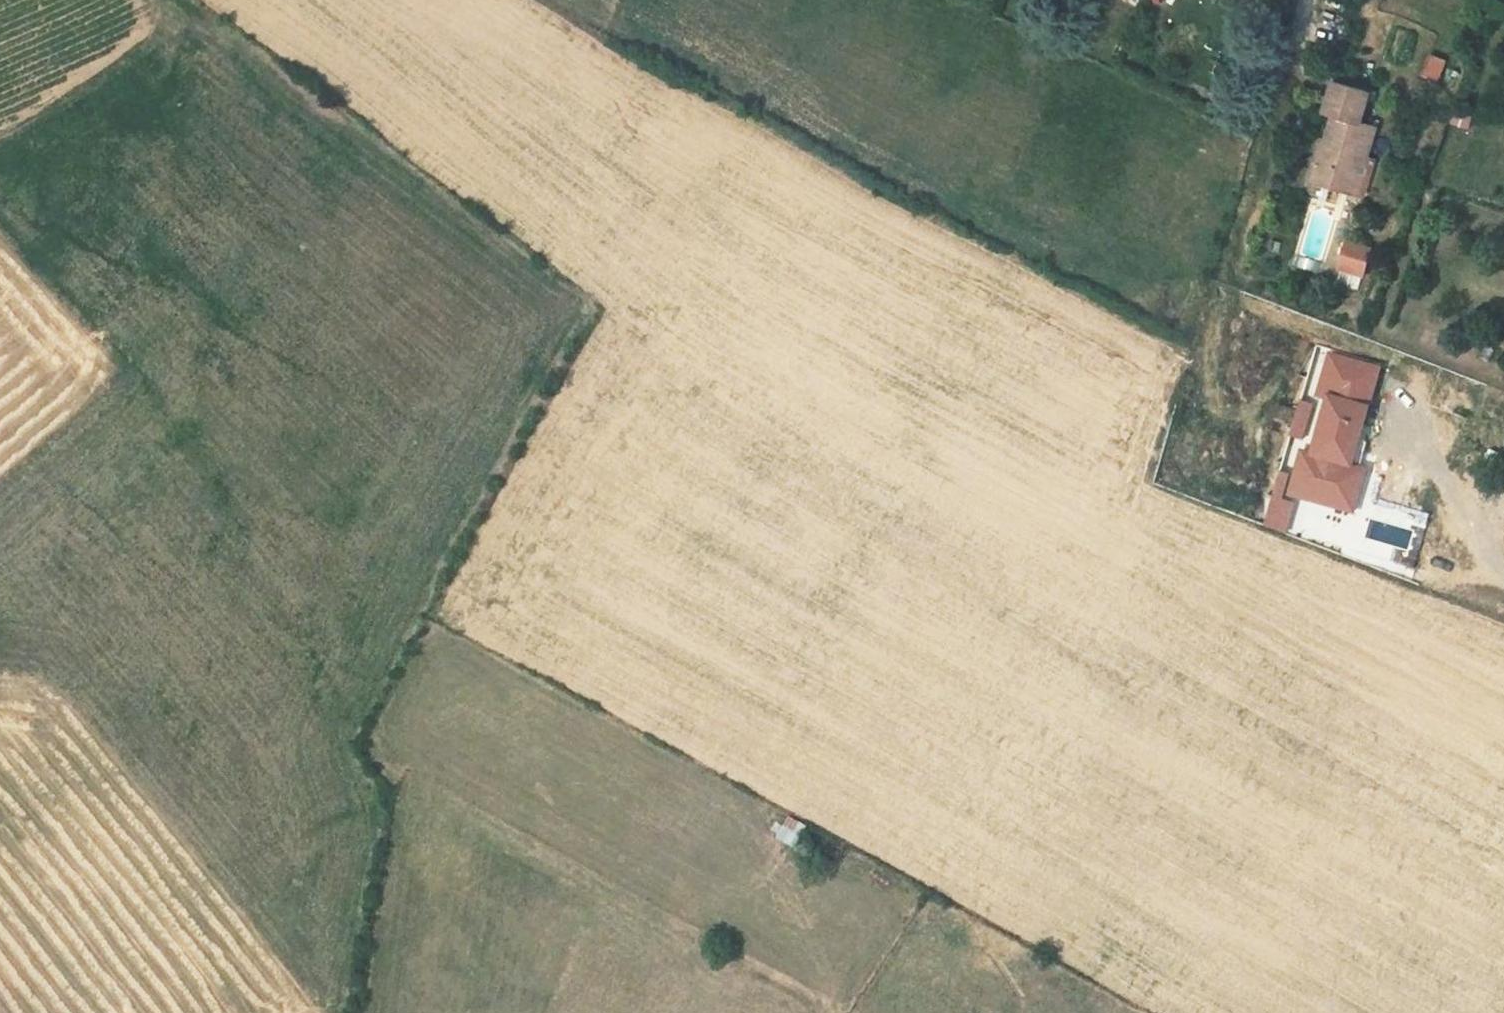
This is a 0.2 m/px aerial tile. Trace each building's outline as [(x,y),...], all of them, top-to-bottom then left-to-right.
[(1303,184),(1335,194),(1342,170),(1351,171),(1356,156),(1363,158),(1374,121),(1355,115),(1362,90),(1328,80),(1319,109),(1329,112),(1322,137),(1318,137),(1303,184)] [(1361,278),(1365,245),(1336,242),(1333,275),(1361,278)] [(1362,468),(1350,464),(1381,368),(1330,352),(1317,394),(1325,396),(1307,451),(1303,449),(1289,494),(1348,513),(1362,468)]
